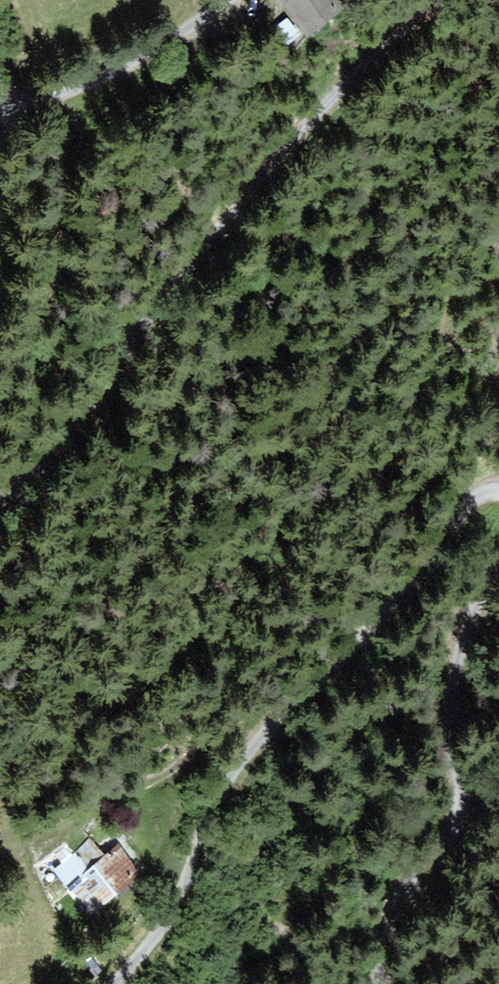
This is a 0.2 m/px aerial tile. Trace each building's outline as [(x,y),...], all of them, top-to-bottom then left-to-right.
[(294,26),(327,0),(273,0),(294,26)] [(133,867),(109,841),(96,853),(82,838),(47,870),(85,911),(133,867)]
